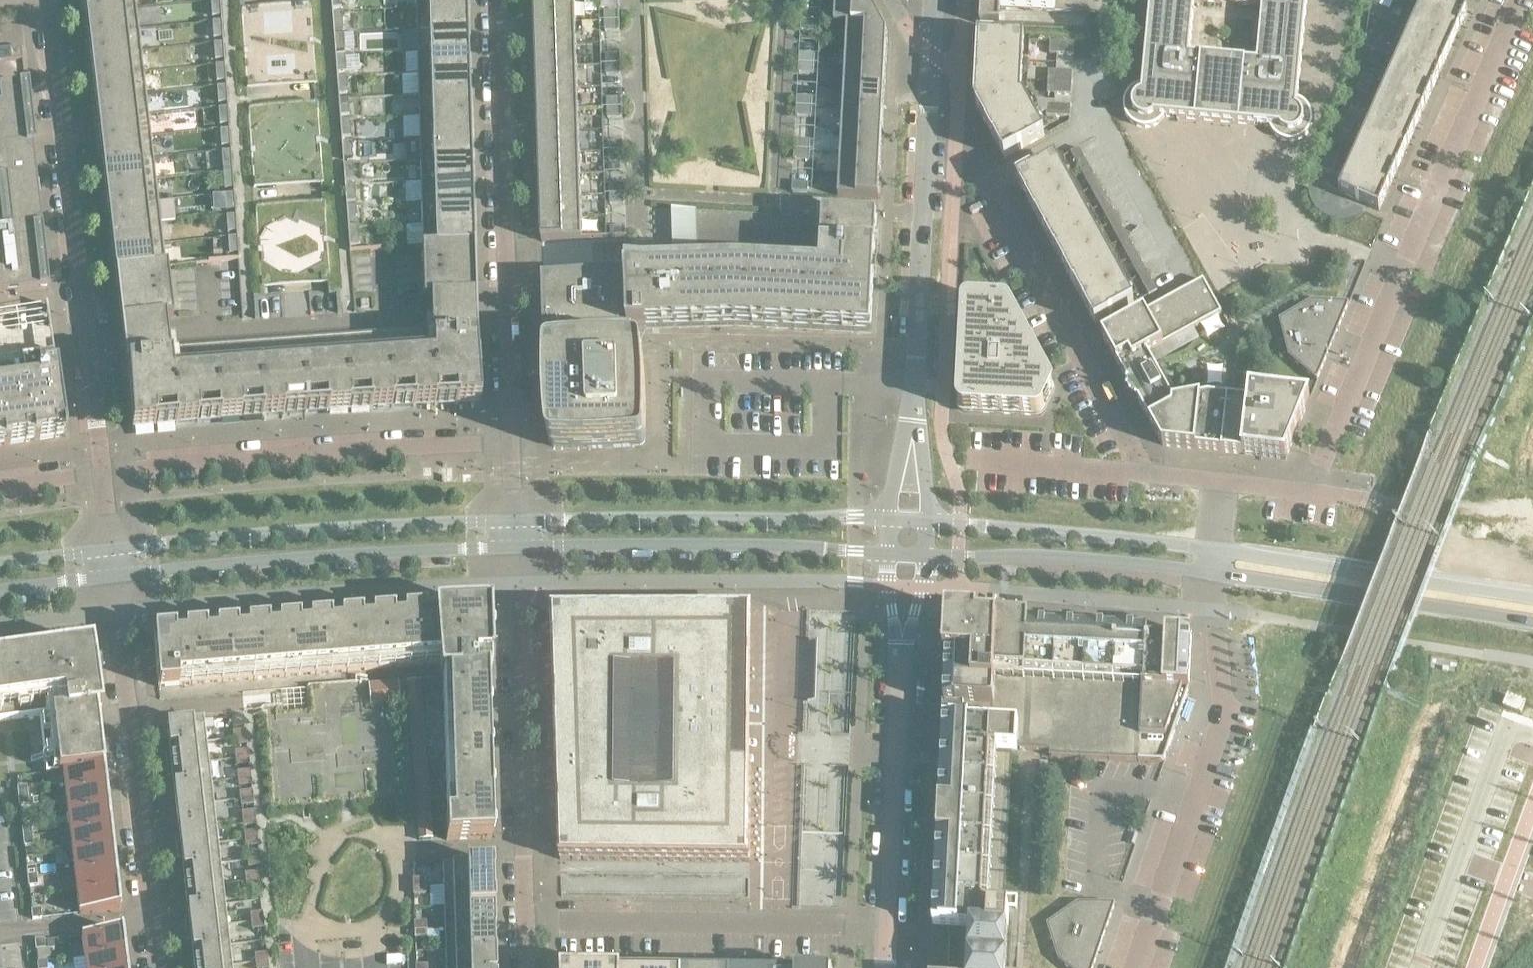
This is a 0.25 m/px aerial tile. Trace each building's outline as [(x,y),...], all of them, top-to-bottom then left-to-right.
[(86,14),(136,8),(135,0),(84,0),(86,14)] [(220,0),(214,0),(210,0),(211,16),(220,15),(220,16),(221,16),(220,0)] [(312,0),(239,0),(261,295),(294,293),(332,290),(312,0)] [(466,0),(415,0),(415,10),(466,8),(466,0)] [(870,2),(836,0),(835,2),(834,23),(847,24),(847,23),(882,24),(870,2)] [(981,8),(982,8),(982,7),(1054,11),(1055,0),(982,0),(981,8)] [(1301,100),(1298,99),(1307,0),(1236,0),(1236,4),(1262,6),(1257,61),(1189,55),(1195,0),(1221,3),(1221,0),(1150,0),(1142,84),(1139,85),(1134,87),(1131,89),(1127,93),(1125,98),(1124,103),(1124,107),(1125,112),(1126,116),(1129,119),(1132,122),(1135,125),(1140,127),(1145,127),(1150,127),(1155,125),(1159,123),(1162,120),(1164,117),(1270,127),(1272,130),(1274,134),(1278,137),(1282,140),(1287,141),(1292,141),(1297,140),(1301,138),(1305,136),(1307,133),(1310,130),(1312,125),(1312,121),(1312,115),(1311,111),(1308,106),(1305,103),(1301,100)] [(1459,28),(1467,10),(1445,0),(1424,0),(1418,13),(1409,33),(1449,51),(1457,34),(1459,28)] [(576,22),(575,1),(534,2),(535,24),(576,22)] [(139,30),(136,8),(86,14),(88,36),(139,30)] [(467,30),(466,8),(415,10),(416,32),(467,30)] [(620,21),(619,11),(604,11),(605,21),(620,21)] [(332,12),(333,29),(334,29),(343,28),(342,12),(333,13),(333,12),(332,12)] [(763,30),(761,14),(746,16),(748,32),(763,30)] [(223,38),(222,20),(220,21),(221,21),(212,22),(213,38),(222,37),(222,38),(223,38)] [(816,21),(802,20),(801,29),(816,30),(816,21)] [(620,31),(620,21),(605,21),(605,31),(620,31)] [(576,44),(576,22),(535,24),(535,45),(576,44)] [(882,24),(847,23),(847,24),(846,44),(887,46),(888,34),(882,24)] [(141,51),(139,30),(88,36),(91,57),(141,51)] [(468,52),(467,30),(416,32),(417,53),(468,52)] [(1383,36),(1373,31),(1370,39),(1380,44),(1383,36)] [(1107,33),(1106,51),(1107,51),(1114,51),(1115,33),(1107,33)] [(1440,73),(1442,68),(1449,51),(1409,33),(1401,53),(1392,72),(1432,90),(1440,73)] [(333,34),(335,51),(336,51),(336,50),(344,50),(343,34),(335,35),(335,34),(333,34)] [(1024,62),(1025,41),(980,39),(978,59),(979,59),(1024,62)] [(1376,52),(1380,44),(1370,39),(1366,47),(1376,52)] [(225,59),(223,42),(222,42),(222,43),(213,43),(214,59),(223,58),(223,59),(225,59)] [(1058,43),(1050,42),(1049,53),(1057,54),(1058,43)] [(1066,43),(1058,43),(1057,54),(1065,54),(1066,43)] [(1065,54),(1073,54),(1074,44),(1066,43),(1065,54)] [(577,66),(576,44),(535,45),(536,67),(577,66)] [(887,46),(846,44),(845,66),(886,68),(887,46)] [(22,59),(21,47),(0,50),(0,62),(22,59)] [(144,73),(141,51),(91,57),(93,79),(144,73)] [(468,73),(468,52),(417,53),(417,75),(468,73)] [(815,54),(800,53),(799,63),(814,64),(815,54)] [(621,64),(621,54),(606,55),(606,65),(621,64)] [(335,56),(336,73),(337,73),(337,72),(346,71),(345,56),(336,56),(336,55),(335,56)] [(1023,81),(1024,62),(979,59),(978,79),(1023,81)] [(814,64),(799,63),(799,73),(814,74),(814,64)] [(226,81),(225,64),(224,64),(215,65),(216,81),(225,80),(225,81),(226,81)] [(621,74),(621,64),(606,65),(606,75),(621,74)] [(578,87),(577,66),(536,67),(537,89),(578,87)] [(886,68),(845,66),(844,87),(885,89),(886,68)] [(1057,72),(1049,71),(1048,82),(1056,83),(1057,72)] [(1065,72),(1057,72),(1056,83),(1064,83),(1065,72)] [(1065,72),(1064,83),(1072,83),(1073,73),(1065,72)] [(1422,113),(1424,107),(1432,90),(1392,72),(1383,92),(1374,112),(1414,130),(1422,113)] [(146,94),(144,73),(93,79),(96,100),(146,94)] [(469,95),(468,73),(417,75),(418,96),(469,95)] [(1374,79),(1364,74),(1360,82),(1370,87),(1374,79)] [(336,77),(338,94),(339,94),(339,93),(348,93),(346,77),(338,78),(338,77),(336,77)] [(1025,100),(1024,99),(1022,99),(1023,81),(978,79),(977,79),(977,98),(1025,100)] [(1047,93),(1055,93),(1056,83),(1048,82),(1047,93)] [(1367,95),(1370,87),(1360,82),(1357,90),(1367,95)] [(1055,93),(1063,94),(1064,83),(1056,83),(1055,93)] [(1063,94),(1071,94),(1072,83),(1064,83),(1063,94)] [(28,85),(0,88),(0,105),(0,106),(0,266),(11,264),(14,294),(49,290),(29,118),(32,117),(28,85)] [(228,102),(226,85),(225,85),(225,86),(216,87),(218,102),(226,102),(228,102)] [(578,109),(578,87),(537,89),(537,111),(578,109)] [(885,89),(844,87),(843,109),(884,111),(885,89)] [(148,116),(146,94),(96,100),(98,122),(148,116)] [(470,117),(469,95),(418,96),(419,118),(470,117)] [(812,97),(798,96),(797,106),(812,107),(812,97)] [(622,108),(622,98),(607,98),(608,108),(622,108)] [(1035,118),(1025,100),(977,98),(976,106),(988,127),(995,140),(1035,118)] [(338,99),(339,116),(340,116),(340,115),(349,114),(348,99),(339,99),(338,99)] [(1046,116),(1054,117),(1055,106),(1047,105),(1046,116)] [(812,107),(797,106),(797,116),(811,117),(812,107)] [(1054,117),(1062,117),(1063,106),(1055,106),(1054,117)] [(1062,117),(1070,117),(1071,107),(1063,106),(1062,117)] [(229,124),(228,107),(227,107),(218,108),(219,124),(228,123),(228,124),(229,124)] [(623,118),(622,108),(608,108),(608,118),(623,118)] [(579,131),(578,109),(537,111),(538,132),(579,131)] [(884,111),(843,109),(842,130),(883,133),(884,111)] [(1405,152),(1407,147),(1414,130),(1374,112),(1366,132),(1357,151),(1397,169),(1405,152)] [(1357,118),(1346,114),(1343,122),(1353,126),(1357,118)] [(151,137),(148,116),(98,122),(100,143),(151,137)] [(470,138),(470,117),(419,118),(419,120),(424,119),(424,138),(419,138),(419,140),(470,138)] [(1005,158),(1045,136),(1035,118),(995,140),(1005,158)] [(340,120),(341,137),(342,137),(351,136),(350,120),(341,121),(341,120),(340,120)] [(1349,134),(1353,126),(1343,122),(1339,130),(1349,134)] [(231,145),(229,128),(228,129),(220,130),(221,146),(229,145),(229,146),(231,145)] [(883,133),(842,130),(840,152),(881,154),(883,133)] [(580,152),(579,131),(538,132),(539,154),(580,152)] [(153,159),(151,137),(100,143),(103,165),(153,159)] [(471,160),(470,138),(419,140),(420,161),(471,160)] [(810,140),(795,140),(795,150),(810,150),(810,140)] [(624,151),(623,141),(609,142),(609,152),(624,151)] [(341,142),(342,159),(344,159),(344,158),(352,158),(351,142),(342,143),(342,142),(341,142)] [(1079,148),(1071,152),(1077,162),(1085,158),(1079,148)] [(232,167),(231,150),(230,150),(230,151),(221,152),(222,167),(231,167),(232,167)] [(810,150),(795,150),(794,160),(809,160),(810,150)] [(624,161),(624,151),(609,152),(609,162),(624,161)] [(1387,192),(1389,186),(1397,169),(1357,151),(1348,171),(1339,192),(1379,210),(1387,192)] [(580,174),(580,152),(539,154),(539,175),(580,174)] [(881,154),(840,152),(839,174),(880,176),(881,154)] [(1339,158),(1329,153),(1325,161),(1335,166),(1339,158)] [(1077,162),(1082,171),(1089,167),(1085,158),(1077,162)] [(156,181),(153,159),(103,165),(105,186),(156,181)] [(472,181),(471,160),(420,161),(421,183),(472,181)] [(1028,200),(1066,180),(1056,161),(1018,182),(1028,200)] [(1332,174),(1335,166),(1325,161),(1322,169),(1332,174)] [(343,164),(344,181),(345,181),(345,180),(354,179),(353,164),(344,164),(343,164)] [(1082,171),(1086,180),(1094,176),(1089,167),(1082,171)] [(234,189),(233,172),(231,172),(231,173),(223,173),(224,189),(232,188),(232,189),(234,189)] [(581,196),(580,174),(539,175),(540,197),(581,196)] [(880,176),(839,174),(838,196),(879,199),(880,176)] [(1086,180),(1091,189),(1099,185),(1094,176),(1086,180)] [(1076,197),(1066,180),(1028,200),(1028,201),(1038,218),(1076,197)] [(158,202),(156,181),(105,186),(108,208),(158,202)] [(472,203),(472,181),(421,183),(421,205),(472,203)] [(808,184),(793,183),(793,193),(807,194),(808,184)] [(625,194),(625,184),(610,185),(610,195),(625,194)] [(344,185),(345,202),(347,202),(355,201),(354,185),(345,186),(345,185),(344,185)] [(1091,189),(1096,198),(1104,193),(1099,185),(1091,189)] [(1363,212),(1308,187),(1308,188),(1308,189),(1308,190),(1308,191),(1308,192),(1308,193),(1308,194),(1308,195),(1309,196),(1309,197),(1309,198),(1309,199),(1310,199),(1310,200),(1310,201),(1310,202),(1311,202),(1311,203),(1312,204),(1312,205),(1313,206),(1313,207),(1314,207),(1314,208),(1315,208),(1315,209),(1316,210),(1316,211),(1317,211),(1317,212),(1318,212),(1318,213),(1319,213),(1320,214),(1321,215),(1322,215),(1322,216),(1323,216),(1324,217),(1325,217),(1325,218),(1326,218),(1327,218),(1327,219),(1328,219),(1329,219),(1330,219),(1330,220),(1331,220),(1332,220),(1333,220),(1334,221),(1335,221),(1336,221),(1337,221),(1338,221),(1339,221),(1340,221),(1341,221),(1342,221),(1343,221),(1344,221),(1345,221),(1346,221),(1347,221),(1348,220),(1349,220),(1350,220),(1351,220),(1351,219),(1352,219),(1353,219),(1354,218),(1355,218),(1356,217),(1357,217),(1358,216),(1359,216),(1359,215),(1360,215),(1361,214),(1362,214),(1362,213),(1363,212)] [(235,210),(234,193),(233,193),(233,194),(224,195),(225,210),(234,210),(235,210)] [(1096,198),(1101,206),(1109,202),(1104,193),(1096,198)] [(625,204),(625,194),(610,195),(610,205),(625,204)] [(582,217),(581,196),(540,197),(541,218),(582,217)] [(1086,215),(1076,197),(1038,218),(1047,236),(1086,215)] [(161,223),(158,202),(108,208),(110,229),(161,223)] [(1101,206),(1106,215),(1113,211),(1109,202),(1101,206)] [(473,225),(472,203),(421,205),(422,226),(473,225)] [(346,207),(347,224),(348,224),(348,223),(357,223),(356,207),(347,207),(346,207)] [(695,210),(672,209),(674,274),(697,273),(695,210)] [(1106,215),(1110,224),(1118,220),(1113,211),(1106,215)] [(237,232),(236,215),(234,215),(234,216),(226,216),(227,232),(236,231),(236,232),(237,232)] [(1095,232),(1086,215),(1047,236),(1057,253),(1095,232)] [(621,447),(640,445),(642,444),(644,443),(644,441),(645,441),(645,440),(645,421),(645,397),(644,374),(642,355),(642,354),(641,353),(641,352),(639,351),(637,350),(633,350),(633,329),(736,326),(859,332),(872,333),(872,321),(873,321),(878,219),(824,216),(822,249),(824,249),(824,256),(736,259),(736,272),(697,273),(674,274),(542,278),(544,332),(556,332),(556,353),(552,353),(550,354),(549,355),(548,356),(548,357),(548,358),(547,377),(547,400),(548,424),(550,443),(551,444),(551,445),(552,446),(554,447),(555,447),(574,448),(598,448),(621,447)] [(582,241),(582,217),(541,218),(541,242),(582,241)] [(1110,224),(1115,233),(1123,228),(1118,220),(1110,224)] [(163,245),(161,223),(110,229),(113,251),(163,245)] [(474,247),(473,225),(422,226),(423,247),(423,248),(474,247)] [(626,237),(626,227),(611,228),(611,238),(626,237)] [(347,228),(348,245),(350,245),(358,244),(357,228),(349,229),(349,228),(347,228)] [(1115,233),(1120,241),(1128,237),(1123,228),(1115,233)] [(1105,250),(1095,232),(1057,253),(1066,271),(1105,250)] [(238,253),(237,236),(236,237),(227,238),(228,254),(237,253),(237,254),(238,253)] [(1120,241),(1125,250),(1133,246),(1128,237),(1120,241)] [(163,246),(163,245),(113,251),(115,272),(153,268),(153,267),(151,248),(163,246)] [(1125,250),(1130,259),(1137,255),(1133,246),(1125,250)] [(475,299),(474,247),(423,248),(423,247),(421,247),(423,300),(475,299)] [(1114,267),(1105,250),(1066,271),(1076,288),(1114,267)] [(1130,259),(1134,268),(1142,264),(1137,255),(1130,259)] [(1134,268),(1139,276),(1147,272),(1142,264),(1134,268)] [(173,318),(167,265),(153,267),(153,268),(115,272),(121,324),(173,318)] [(1124,285),(1114,267),(1076,288),(1086,306),(1124,285)] [(1139,276),(1144,285),(1152,281),(1147,272),(1139,276)] [(1249,401),(1208,397),(1175,403),(1148,354),(1222,313),(1204,280),(1102,336),(1130,386),(1134,384),(1141,398),(1138,400),(1163,446),(1243,454),(1249,401)] [(1144,285),(1149,295),(1157,291),(1152,281),(1144,285)] [(1134,304),(1124,285),(1086,306),(1095,323),(1096,325),(1134,304)] [(1312,301),(1279,320),(1333,343),(1349,304),(1312,301)] [(964,309),(964,310),(963,319),(966,319),(965,326),(963,326),(962,343),(965,343),(964,350),(962,350),(961,366),(963,366),(963,374),(961,374),(959,401),(959,404),(959,405),(959,406),(960,407),(960,408),(961,409),(962,410),(963,410),(964,411),(965,411),(966,411),(973,412),(973,409),(980,410),(980,412),(994,413),(994,410),(1001,411),(1001,413),(1015,414),(1015,411),(1022,412),(1022,414),(1036,415),(1038,415),(1039,414),(1041,414),(1042,413),(1043,411),(1044,410),(1044,409),(1044,407),(1044,406),(1043,404),(1038,395),(1047,390),(1048,389),(1049,388),(1049,387),(1050,386),(1050,385),(1051,384),(1051,383),(1050,382),(1050,380),(1046,373),(1011,309),(1010,307),(1009,306),(1007,305),(1005,305),(1001,305),(971,303),(970,303),(969,303),(968,304),(967,304),(966,305),(965,306),(965,307),(964,308),(964,309)] [(407,408),(466,405),(478,404),(475,361),(476,361),(475,343),(477,343),(476,319),(431,320),(432,361),(412,361),(411,356),(192,372),(193,377),(173,379),(168,340),(123,344),(126,368),(128,368),(129,386),(130,386),(133,429),(192,423),(228,420),(252,418),(300,414),(335,412),(371,410),(407,408)] [(1333,343),(1279,320),(1289,357),(1317,381),(1333,343)] [(66,436),(64,421),(66,420),(65,411),(62,412),(55,363),(53,363),(54,370),(42,372),(44,383),(0,389),(0,446),(66,436)] [(1243,454),(1286,459),(1310,399),(1250,392),(1249,401),(1243,454)] [(270,808),(270,809),(302,807),(303,819),(310,818),(309,806),(400,799),(400,798),(392,698),(369,700),(367,683),(442,677),(446,818),(446,840),(492,839),(492,833),(494,831),(494,824),(491,822),(490,792),(493,790),(493,784),(490,781),(489,752),(492,749),(491,743),(489,740),(489,741),(488,711),(490,708),(490,702),(488,700),(487,700),(487,675),(489,675),(489,660),(490,660),(490,640),(492,637),(492,631),(489,628),(489,608),(471,609),(468,606),(462,606),(459,609),(434,611),(420,612),(419,612),(417,609),(411,610),(408,613),(388,614),(386,612),(379,612),(377,615),(357,617),(354,614),(348,615),(345,618),(326,619),(323,617),(317,617),(314,620),(295,622),(294,622),(292,619),(286,620),(283,623),(263,624),(261,622),(254,622),(252,625),(232,627),(229,624),(223,625),(221,627),(221,628),(201,629),(198,627),(192,627),(190,630),(170,632),(170,631),(167,629),(161,630),(159,632),(159,633),(154,633),(159,688),(160,687),(161,699),(281,690),(282,706),(262,708),(262,715),(263,715),(270,808)] [(736,706),(737,610),(553,610),(560,860),(750,862),(751,765),(732,765),(732,706),(736,706)] [(1027,620),(947,616),(945,659),(947,659),(942,756),(938,756),(937,773),(941,773),(940,807),(936,807),(934,833),(938,833),(936,867),(932,867),(932,884),(936,884),(933,926),(970,928),(970,939),(966,939),(965,957),(969,957),(968,965),(1006,967),(1015,967),(1019,892),(1005,891),(1013,750),(1020,751),(1021,724),(1027,620)] [(1029,620),(1027,620),(1021,724),(1020,751),(1050,752),(1050,757),(1164,763),(1189,691),(1192,635),(1029,626),(1029,620)] [(40,716),(45,759),(33,760),(33,764),(42,763),(43,767),(46,767),(46,771),(46,774),(63,772),(63,771),(103,766),(96,709),(101,708),(92,643),(87,644),(87,646),(65,649),(64,647),(58,648),(59,650),(36,653),(36,651),(27,652),(27,654),(5,658),(4,655),(0,656),(0,721),(40,716)] [(407,682),(407,690),(420,689),(419,681),(407,682)] [(390,683),(383,684),(384,698),(391,698),(390,683)] [(390,683),(391,698),(399,697),(398,683),(390,683)] [(369,699),(377,699),(376,684),(368,685),(369,699)] [(377,699),(384,698),(383,684),(376,684),(377,699)] [(407,690),(408,697),(421,696),(420,689),(407,690)] [(1526,702),(1507,695),(1503,706),(1521,713),(1526,702)] [(408,697),(409,705),(421,704),(421,696),(408,697)] [(409,705),(409,712),(422,711),(421,704),(409,705)] [(409,712),(410,720),(422,719),(422,711),(409,712)] [(410,720),(410,727),(423,726),(422,719),(410,720)] [(169,746),(206,742),(203,720),(167,725),(169,746)] [(410,727),(411,735),(424,734),(423,726),(410,727)] [(233,732),(233,739),(246,737),(245,730),(233,732)] [(411,735),(412,742),(424,741),(424,734),(411,735)] [(247,745),(246,737),(233,739),(234,746),(247,745)] [(425,749),(424,741),(412,742),(412,750),(425,749)] [(168,767),(208,762),(206,742),(169,746),(170,756),(166,757),(168,767)] [(412,750),(413,757),(425,756),(425,749),(412,750)] [(235,752),(236,759),(248,758),(248,750),(235,752)] [(413,757),(413,765),(426,764),(425,756),(413,757)] [(249,765),(248,758),(236,759),(236,766),(249,765)] [(174,787),(210,782),(208,762),(168,767),(169,777),(173,776),(174,787)] [(426,771),(426,764),(413,765),(414,772),(426,771)] [(65,791),(105,787),(103,766),(63,771),(63,772),(65,791)] [(237,772),(238,779),(251,778),(250,771),(237,772)] [(414,772),(414,780),(427,779),(426,771),(414,772)] [(252,785),(251,778),(238,779),(239,786),(252,785)] [(428,786),(427,779),(414,780),(415,787),(428,786)] [(174,787),(176,807),(213,803),(210,782),(174,787)] [(27,786),(17,787),(18,796),(28,795),(27,786)] [(415,787),(416,795),(428,794),(428,786),(415,787)] [(108,807),(105,787),(65,791),(67,811),(108,807)] [(239,792),(240,800),(253,798),(252,791),(239,792)] [(429,801),(428,794),(416,795),(416,802),(429,801)] [(18,796),(19,806),(29,805),(28,795),(18,796)] [(254,805),(253,798),(240,800),(241,807),(254,805)] [(416,802),(417,810),(429,809),(429,801),(416,802)] [(176,807),(178,827),(215,823),(213,803),(176,807)] [(110,827),(108,807),(67,811),(70,832),(110,827)] [(430,816),(429,809),(417,810),(417,817),(430,816)] [(242,813),(243,820),(255,818),(255,811),(242,813)] [(417,817),(418,825),(431,824),(430,816),(417,817)] [(256,826),(255,818),(243,820),(243,827),(256,826)] [(176,838),(177,848),(217,843),(215,823),(178,827),(180,837),(176,838)] [(418,825),(419,832),(431,831),(431,824),(418,825)] [(31,827),(22,828),(23,837),(32,836),(31,827)] [(112,847),(110,827),(70,832),(72,852),(112,847)] [(432,840),(431,831),(419,832),(419,841),(432,840)] [(244,833),(245,840),(258,839),(257,832),(244,833)] [(23,837),(24,846),(33,845),(32,836),(23,837)] [(258,846),(258,839),(245,840),(246,847),(258,846)] [(182,857),(183,868),(220,864),(217,843),(177,848),(178,858),(182,857)] [(115,868),(112,847),(72,852),(74,872),(115,868)] [(246,854),(247,861),(260,859),(259,852),(246,854)] [(261,866),(260,859),(247,861),(248,868),(261,866)] [(442,863),(443,886),(493,885),(492,862),(442,863)] [(183,868),(185,889),(222,884),(220,864),(183,868)] [(36,867),(27,868),(28,877),(37,876),(36,867)] [(117,888),(115,868),(74,872),(77,892),(117,888)] [(245,875),(246,882),(258,880),(258,873),(245,875)] [(28,877),(29,887),(38,886),(37,876),(28,877)] [(413,879),(413,887),(425,887),(425,879),(413,879)] [(259,887),(258,880),(246,882),(247,889),(259,887)] [(185,889),(188,909),(224,905),(222,884),(185,889)] [(493,885),(443,886),(444,908),(494,906),(493,885)] [(413,887),(413,895),(425,895),(425,887),(413,887)] [(121,906),(120,898),(118,898),(117,888),(77,892),(79,913),(79,914),(119,910),(119,907),(121,906)] [(1068,967),(1094,967),(1116,904),(1105,904),(1078,904),(1047,925),(1059,961),(1068,967)] [(185,920),(186,930),(227,925),(224,905),(188,909),(189,919),(185,920)] [(444,908),(444,929),(494,928),(494,906),(444,908)] [(41,909),(31,910),(33,920),(42,918),(41,909)] [(250,914),(251,922),(263,921),(262,913),(250,914)] [(264,929),(263,921),(251,922),(252,930),(264,929)] [(414,922),(414,930),(426,930),(426,922),(414,922)] [(191,939),(192,949),(229,945),(227,925),(186,930),(187,940),(191,939)] [(444,929),(445,951),(495,949),(494,928),(444,929)] [(426,938),(426,930),(414,930),(414,938),(426,938)] [(124,952),(123,942),(125,942),(124,933),(122,934),(122,931),(81,935),(82,936),(84,957),(124,952)] [(44,939),(35,940),(36,950),(45,949),(44,939)] [(47,941),(47,949),(55,948),(54,940),(47,941)] [(195,967),(209,967),(231,965),(229,945),(192,949),(195,967)] [(446,967),(496,967),(495,949),(445,951),(446,967)] [(124,952),(84,957),(85,967),(126,967),(124,952)] [(255,955),(256,963),(268,961),(267,953),(255,955)]
